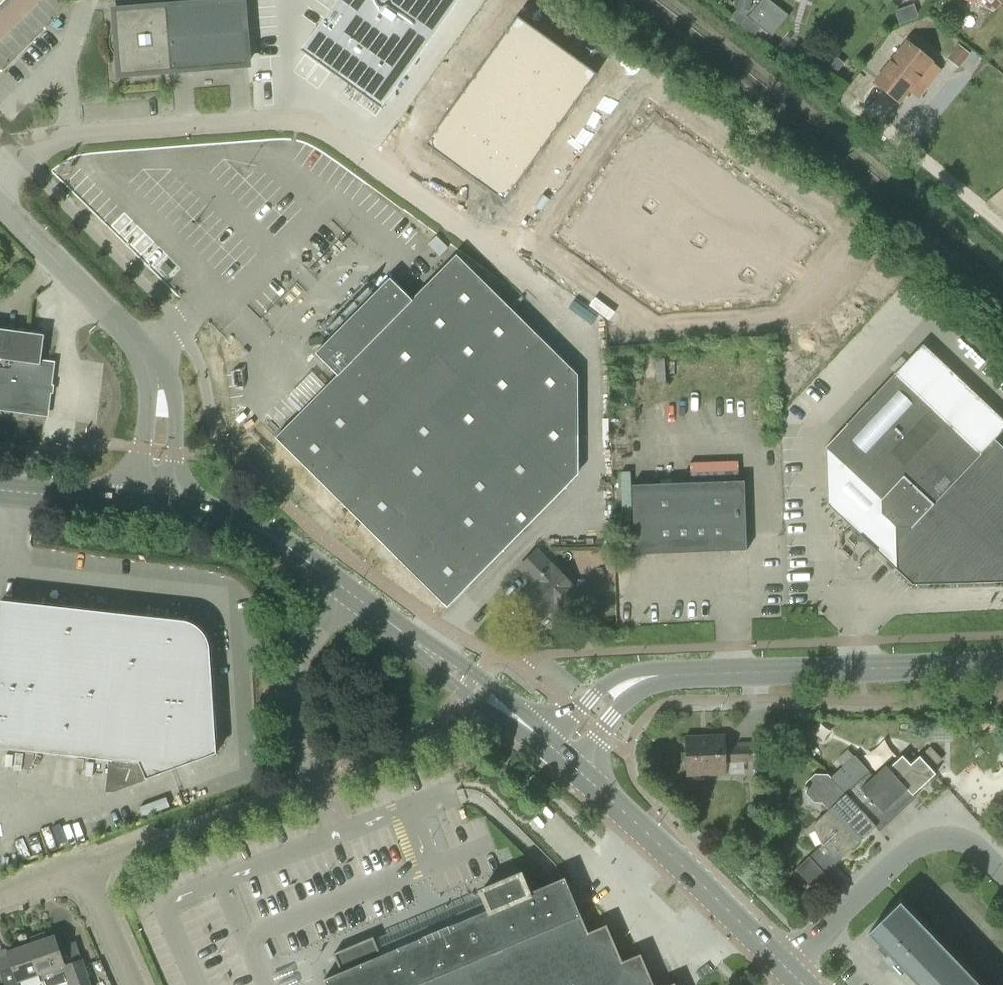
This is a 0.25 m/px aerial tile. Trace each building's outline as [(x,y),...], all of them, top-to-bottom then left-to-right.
[(299,48),(324,66),(379,106),(455,0),(333,0),(299,48)] [(740,25),(748,16),(752,0),(737,0),(736,7),(740,8),(732,19),(740,25)] [(740,25),(755,36),(761,27),(772,37),(789,15),(769,0),(760,0),(748,16),(740,25)] [(994,13),(1002,2),(1002,0),(964,0),(994,13)] [(917,4),(899,8),(902,21),(920,17),(917,4)] [(243,7),(116,17),(121,81),(248,71),(243,7)] [(516,199),(607,70),(528,14),(437,141),(516,199)] [(875,83),(899,103),(922,75),(931,82),(941,71),(907,44),(875,83)] [(959,44),(947,58),(959,67),(970,53),(959,44)] [(660,100),(563,231),(617,271),(671,311),(790,302),(844,229),(660,100)] [(456,255),(412,300),(390,279),(315,354),(337,376),(275,439),(447,609),(569,485),(549,465),(579,435),(586,383),(456,255)] [(44,412),(50,365),(40,364),(43,335),(0,330),(0,407),(44,412)] [(981,424),(945,390),(930,407),(895,374),(825,448),(881,501),(882,514),(896,527),(897,571),(912,585),(1002,583),(1002,448),(994,440),(991,443),(984,436),(973,447),(964,439),(971,431),(973,433),(981,424)] [(632,486),(635,556),(747,551),(744,481),(632,486)] [(520,569),(534,583),(515,602),(537,624),(560,601),(574,615),(587,602),(573,588),(573,587),(552,566),(537,552),(520,569)] [(189,623),(186,622),(182,621),(156,619),(156,622),(137,620),(137,617),(20,604),(20,607),(1,605),(2,602),(0,601),(0,749),(139,764),(146,779),(216,754),(209,653),(209,651),(209,649),(208,647),(207,643),(207,641),(206,639),(204,636),(203,634),(202,633),(198,629),(196,627),(192,625),(189,623)] [(223,694),(221,654),(212,654),(214,694),(223,694)] [(753,762),(753,770),(767,770),(766,735),(752,735),(752,743),(737,744),(737,748),(726,748),(725,736),(685,737),(687,776),(727,775),(726,763),(753,762)] [(829,775),(827,775),(845,794),(877,827),(887,817),(888,818),(936,774),(920,757),(911,765),(903,756),(888,769),(886,766),(874,776),(855,756),(831,777),(829,775)] [(845,794),(827,775),(815,774),(806,783),(806,794),(814,803),(822,804),(832,814),(817,827),(829,839),(795,870),(803,878),(816,866),(825,875),(877,827),(845,794)] [(641,954),(622,962),(607,925),(588,933),(565,878),(528,893),(524,884),(521,875),(481,892),(489,910),(381,956),(377,947),(373,937),(334,954),(342,972),(324,980),(326,984),(654,984),(641,954)] [(868,933),(915,982),(947,952),(899,903),(868,933)] [(30,945),(40,975),(41,975),(44,984),(52,984),(67,980),(69,984),(98,984),(97,980),(91,982),(83,959),(65,965),(54,936),(30,945)] [(30,945),(7,953),(12,968),(0,972),(5,984),(19,984),(19,983),(40,975),(30,945)] [(918,984),(979,984),(947,952),(915,982),(918,984)]
